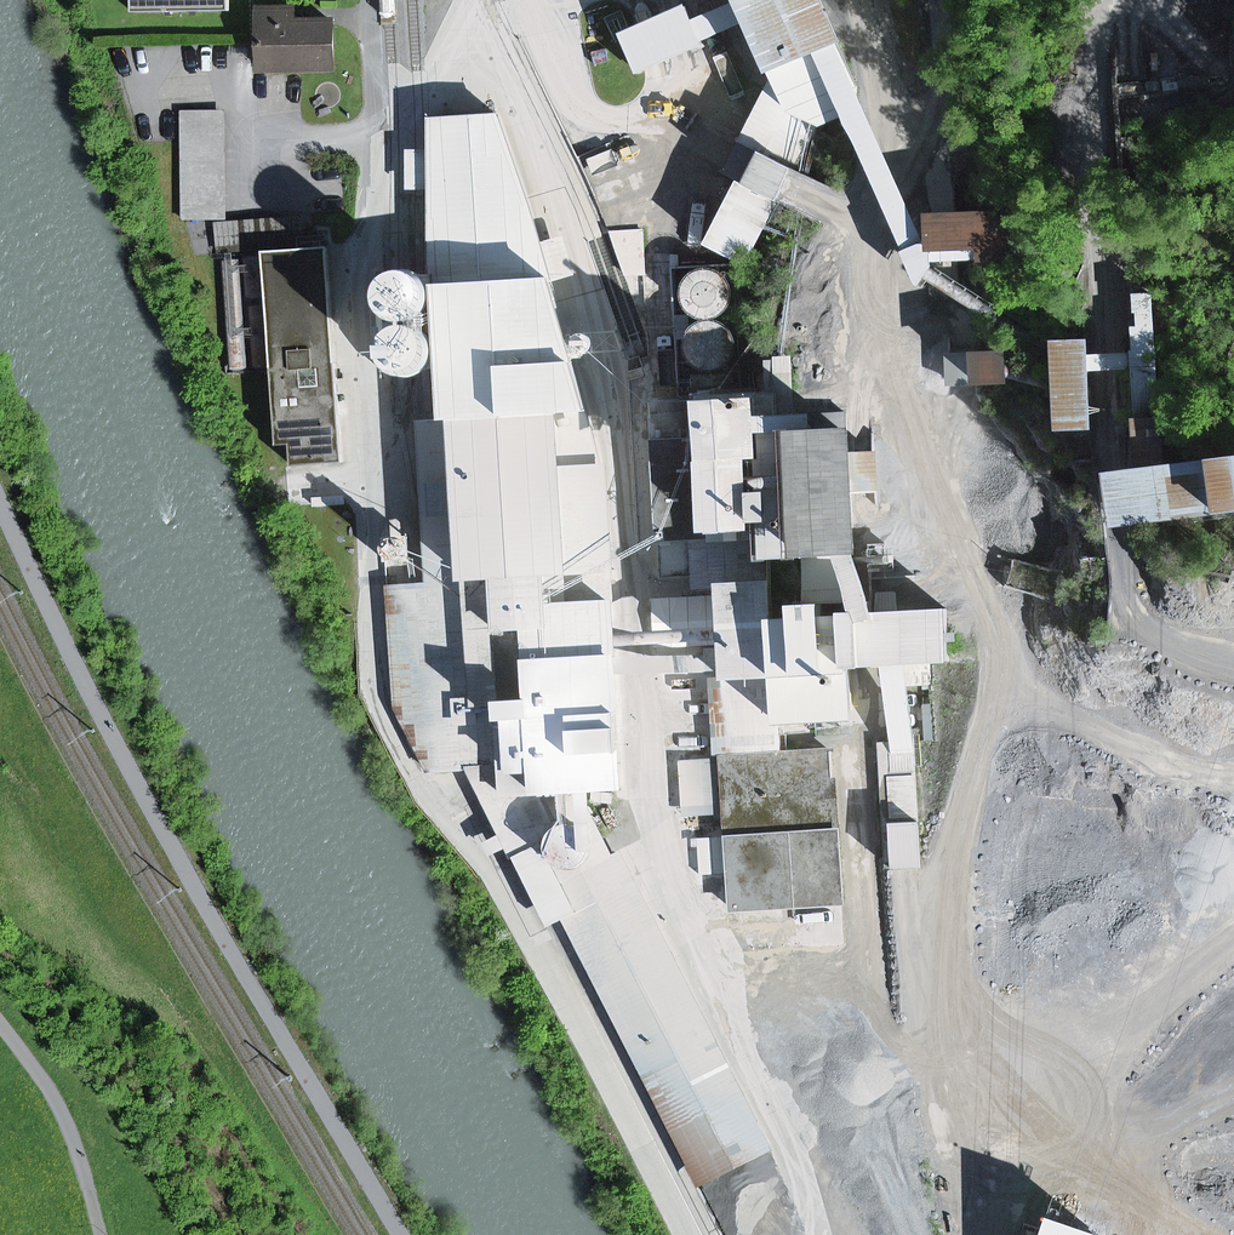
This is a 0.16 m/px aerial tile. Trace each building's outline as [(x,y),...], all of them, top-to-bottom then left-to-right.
[(132,12),(229,11),(229,0),(132,0),(132,12)] [(741,0),(725,0),(728,6),(692,22),(686,7),(621,36),(638,74),(703,45),(701,42),(750,20),(741,0)] [(772,71),(837,42),(819,0),(741,0),(750,20),(772,71)] [(260,68),(333,66),(332,21),(293,22),(292,8),(258,9),(260,68)] [(857,86),(837,42),(772,71),(774,75),(723,173),(739,181),(706,245),(745,265),(777,201),(820,223),(837,191),(794,169),(816,127),(857,109),(857,86)] [(181,111),(183,219),(220,219),(218,111),(181,111)] [(530,214),(497,114),(433,118),(434,273),(438,272),(438,275),(377,279),(383,371),(444,367),(447,420),(457,419),(468,582),(408,586),(388,587),(396,707),(428,771),(502,766),(512,793),(693,1153),(746,1127),(576,788),(621,786),(611,625),(601,462),(571,354),(565,334),(530,214)] [(954,185),(955,215),(929,216),(930,249),(983,247),(983,259),(1009,258),(1007,213),(957,215),(956,185),(954,185)] [(221,252),(301,247),(299,218),(219,224),(221,252)] [(645,274),(642,230),(611,232),(626,275),(645,274)] [(292,466),(343,462),(327,248),(263,252),(276,432),(291,444),(292,466)] [(244,300),(263,299),(259,257),(241,258),(244,300)] [(230,368),(249,367),(240,259),(222,261),(230,368)] [(670,260),(671,267),(683,267),(682,259),(670,260)] [(698,317),(711,318),(722,314),(730,304),(732,292),(727,280),(717,272),(705,271),(693,275),(686,285),(684,297),(689,309),(698,317)] [(1134,295),(1135,312),(1152,311),(1151,293),(1134,295)] [(254,369),(269,368),(264,302),(249,303),(254,369)] [(1135,327),(1152,327),(1152,311),(1135,312),(1135,327)] [(702,368),(715,370),(726,365),(734,356),(736,343),(731,332),(721,324),(709,322),(697,327),(690,337),(688,349),(693,361),(702,368)] [(1132,328),(1133,351),(1131,351),(1131,353),(1131,369),(1136,471),(1106,476),(1113,525),(1216,512),(1210,462),(1159,468),(1152,327),(1135,327),(1132,328)] [(571,354),(625,352),(618,331),(565,334),(571,354)] [(1056,429),(1089,427),(1086,371),(1086,355),(1085,342),(1053,343),(1056,429)] [(1086,355),(1086,371),(1131,369),(1131,353),(1086,355)] [(975,355),(977,382),(1004,381),(1002,354),(975,355)] [(695,393),(737,390),(736,372),(694,374),(695,393)] [(758,435),(777,434),(775,393),(650,400),(659,577),(711,576),(710,540),(753,537),(748,463),(760,463),(758,435)] [(802,552),(805,599),(851,596),(849,549),(854,549),(846,413),(794,416),(795,437),(765,439),(768,501),(757,502),(757,515),(769,514),(771,554),(802,552)] [(408,586),(468,582),(457,419),(447,420),(417,422),(426,570),(407,572),(408,586)] [(1233,509),(1233,459),(1210,462),(1216,512),(1233,509)] [(386,564),(410,562),(408,533),(384,535),(386,564)] [(778,619),(782,686),(873,680),(871,634),(898,632),(897,620),(863,618),(863,613),(790,617),(789,609),(778,609),(778,618),(773,618),(771,583),(724,586),(728,650),(705,651),(706,673),(729,672),(729,677),(777,674),(773,620),(778,619)] [(722,758),(733,909),(842,901),(833,777),(884,773),(883,747),(722,758)] [(686,806),(715,804),(712,758),(684,759),(686,806)] [(856,827),(868,826),(865,786),(853,787),(856,827)] [(827,1053),(801,1010),(753,1039),(816,1144),(820,1141),(835,1165),(854,1154),(839,1130),(852,1122),(815,1060),(827,1053)] [(1042,1216),(1036,1234),(1092,1234),(1042,1216)]
